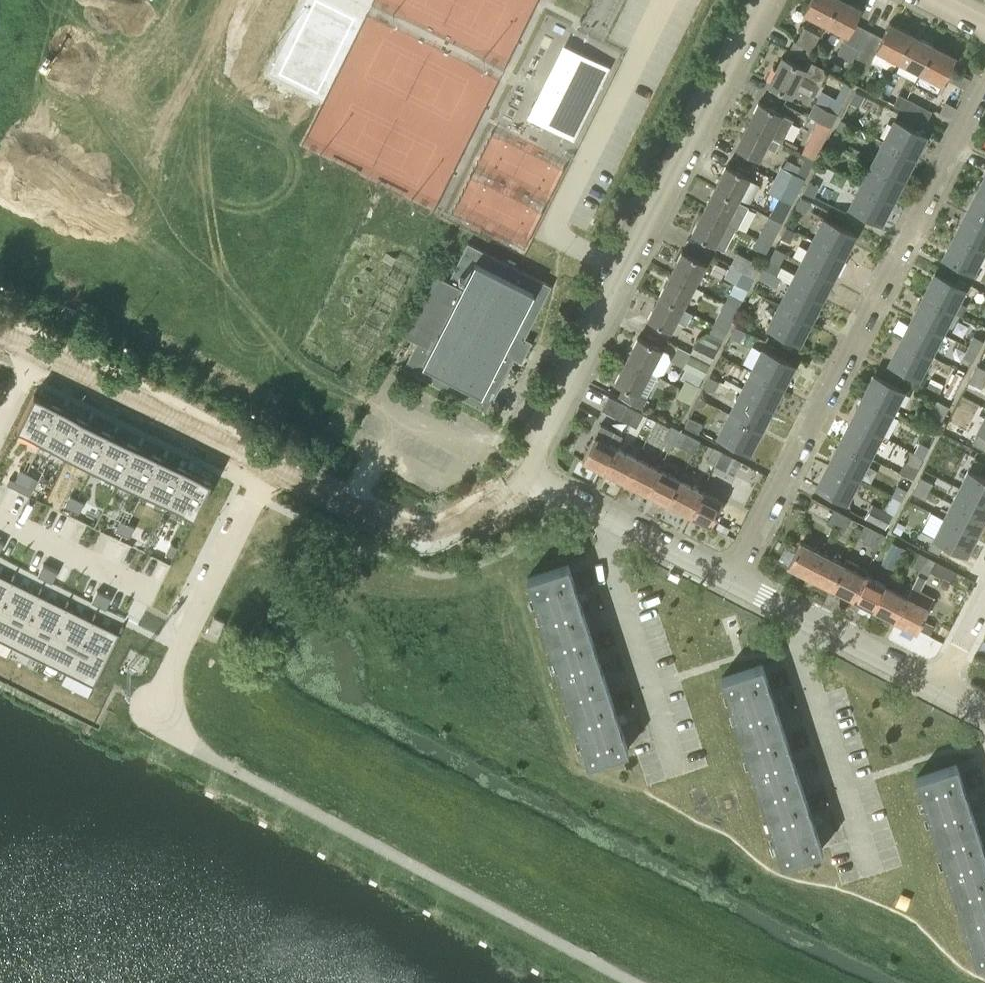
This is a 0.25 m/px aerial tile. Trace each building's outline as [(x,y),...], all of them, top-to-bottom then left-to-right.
[(839,0),(810,0),(804,12),(827,23),(839,0)] [(827,23),(847,34),(837,52),(852,60),(854,55),(858,48),(855,46),(864,27),(855,22),(862,8),(846,0),(839,0),(827,23)] [(858,48),(854,55),(869,62),(872,55),(874,56),(877,50),(899,61),(913,34),(890,22),(883,37),(873,32),(863,50),(858,48)] [(812,50),(820,35),(803,26),(795,41),(812,50)] [(864,27),(855,46),(858,48),(863,50),(873,32),(868,29),(864,27)] [(935,45),(913,34),(899,61),(920,71),(913,83),(915,84),(935,45)] [(935,45),(915,84),(937,95),(957,57),(935,45)] [(610,67),(574,48),(537,121),(574,139),(610,67)] [(807,60),(804,68),(783,57),(770,83),(793,95),(797,88),(810,94),(816,83),(820,84),(827,70),(807,60)] [(839,66),(833,62),(828,70),(835,74),(839,66)] [(959,70),(957,76),(958,80),(966,84),(970,76),(963,72),(959,70)] [(858,106),(864,95),(855,90),(849,101),(858,106)] [(898,94),(894,103),(902,107),(903,107),(908,98),(907,98),(898,94)] [(908,98),(903,107),(926,119),(931,110),(908,98)] [(807,115),(831,126),(837,114),(814,101),(807,115)] [(749,125),(780,141),(782,142),(793,119),(760,102),(749,125)] [(926,134),(896,119),(885,113),(874,135),(885,141),(884,141),(914,157),(926,134)] [(831,126),(817,120),(812,130),(825,136),(831,126)] [(780,141),(749,125),(737,147),(760,159),(767,146),(775,150),(780,141)] [(834,130),(830,139),(840,143),(844,135),(834,130)] [(914,157),(884,141),(873,163),(903,178),(914,157)] [(811,157),(814,158),(818,150),(805,144),(801,152),(811,157)] [(801,162),(795,173),(804,178),(814,158),(811,157),(801,152),(796,160),(801,162)] [(873,163),(862,184),(892,200),(903,178),(873,163)] [(739,201),(740,200),(751,177),(727,165),(716,188),(739,201)] [(804,178),(795,173),(780,166),(774,178),(798,190),(804,178)] [(798,190),(774,178),(767,191),(778,197),(791,203),(798,190)] [(813,197),(818,186),(809,181),(803,192),(813,197)] [(892,200),(862,184),(851,206),(881,222),(892,200)] [(704,211),(737,228),(739,228),(750,206),(740,200),(739,201),(716,188),(704,211)] [(968,212),(984,220),(984,193),(979,190),(968,212)] [(778,197),(768,215),(781,222),(791,203),(778,197)] [(806,212),(811,202),(802,197),(797,208),(806,212)] [(737,228),(704,211),(693,233),(726,250),(737,228)] [(968,212),(957,233),(984,248),(984,247),(984,220),(968,212)] [(781,222),(768,215),(764,222),(761,229),(757,238),(770,244),(781,222)] [(826,218),(814,240),(844,255),(855,233),(826,218)] [(791,240),(796,231),(785,226),(781,235),(791,240)] [(984,248),(957,233),(945,256),(973,270),(984,248)] [(814,240),(803,262),(833,277),(844,255),(814,240)] [(524,338),(551,286),(468,243),(449,280),(432,272),(402,332),(418,341),(404,368),(487,410),(514,359),(521,363),(527,352),(532,342),(524,338)] [(684,251),(672,274),(695,286),(707,263),(684,251)] [(730,264),(754,277),(760,264),(736,251),(730,264)] [(764,268),(776,275),(780,266),(768,260),(764,268)] [(803,262),(792,283),(822,298),(833,277),(803,262)] [(754,277),(730,264),(723,278),(747,290),(754,277)] [(759,278),(776,287),(781,277),(764,269),(759,278)] [(966,303),(958,299),(965,287),(937,273),(925,295),(953,309),(961,313),(966,303)] [(695,286),(672,274),(660,296),(684,309),(695,286)] [(792,283),(781,305),(811,320),(822,298),(792,283)] [(724,301),(737,308),(742,300),(728,293),(724,301)] [(953,309),(925,295),(914,317),(942,331),(953,309)] [(692,313),(684,309),(660,296),(648,319),(672,332),(677,321),(685,325),(692,313)] [(737,308),(724,301),(720,311),(732,318),(737,308)] [(811,320),(781,305),(770,327),(799,342),(811,320)] [(914,317),(903,339),(930,353),(942,331),(914,317)] [(950,321),(948,331),(966,334),(968,324),(950,321)] [(697,339),(716,349),(726,329),(712,322),(707,333),(697,339)] [(738,340),(744,329),(733,324),(728,335),(738,340)] [(978,349),(983,338),(973,333),(967,344),(978,349)] [(627,361),(651,373),(651,372),(656,375),(663,372),(670,360),(668,352),(639,337),(627,361)] [(697,339),(690,352),(710,362),(716,349),(697,339)] [(930,353),(903,339),(891,362),(919,376),(930,353)] [(972,361),(978,349),(967,344),(962,356),(972,361)] [(753,371),(783,386),(794,364),(765,349),(753,371)] [(710,362),(690,352),(682,366),(683,367),(702,377),(703,377),(710,362)] [(651,373),(627,361),(616,383),(623,387),(618,396),(642,408),(647,398),(640,394),(651,373)] [(702,377),(683,367),(679,376),(685,379),(698,386),(702,377)] [(971,375),(982,381),(984,375),(984,373),(975,368),(971,375)] [(955,370),(944,393),(951,396),(963,374),(955,370)] [(783,386),(753,371),(742,392),(772,407),(783,386)] [(712,391),(718,380),(708,374),(702,385),(712,391)] [(864,398),(891,412),(903,390),(875,375),(864,398)] [(982,381),(971,375),(968,382),(978,388),(982,381)] [(938,391),(943,383),(931,377),(927,385),(938,391)] [(685,379),(680,388),(693,395),(698,386),(685,379)] [(693,395),(680,388),(675,396),(688,404),(693,395)] [(742,392),(731,414),(761,429),(772,407),(742,392)] [(34,393),(17,427),(43,440),(60,406),(34,393)] [(615,399),(608,396),(606,398),(602,407),(609,411),(615,399)] [(891,412),(864,398),(852,420),(880,434),(891,412)] [(926,418),(939,424),(949,406),(936,399),(926,418)] [(629,424),(637,410),(627,405),(619,419),(629,424)] [(60,406),(43,440),(68,453),(85,418),(60,406)] [(637,410),(629,424),(636,428),(643,414),(637,410)] [(761,429),(731,414),(720,436),(749,451),(761,429)] [(684,426),(699,433),(704,424),(688,416),(684,426)] [(85,418),(68,453),(93,465),(111,430),(85,418)] [(852,420),(841,442),(869,456),(880,434),(852,420)] [(673,444),(680,430),(670,425),(663,439),(673,444)] [(111,430),(93,465),(119,477),(136,443),(111,430)] [(680,430),(673,444),(679,447),(686,433),(680,430)] [(605,471),(617,447),(596,436),(583,460),(605,471)] [(918,440),(912,451),(923,457),(929,446),(918,440)] [(841,442),(830,464),(857,478),(869,456),(841,442)] [(136,443),(119,477),(144,490),(161,455),(136,443)] [(617,447),(605,471),(626,482),(639,458),(617,447)] [(715,466),(723,452),(713,447),(706,461),(715,466)] [(918,468),(923,457),(912,451),(907,462),(918,468)] [(729,455),(723,452),(715,466),(722,469),(729,455)] [(161,455),(144,490),(169,502),(186,468),(161,455)] [(639,458),(626,482),(648,493),(660,469),(639,458)] [(857,478),(830,464),(818,487),(846,501),(857,478)] [(20,468),(15,479),(22,483),(27,472),(20,468)] [(186,468),(169,502),(195,515),(212,481),(186,468)] [(681,480),(660,469),(648,493),(669,504),(681,480)] [(27,472),(22,483),(29,486),(35,476),(27,472)] [(959,491),(984,504),(984,481),(968,472),(959,491)] [(918,479),(914,486),(925,492),(928,485),(918,479)] [(681,480),(669,504),(690,515),(703,491),(681,480)] [(901,501),(906,490),(897,485),(891,496),(901,501)] [(925,492),(914,486),(910,494),(921,499),(925,492)] [(703,491),(690,515),(712,526),(724,502),(703,491)] [(951,505),(983,522),(984,518),(984,504),(959,491),(951,505)] [(70,493),(65,504),(72,508),(78,497),(70,493)] [(78,497),(72,508),(79,511),(85,500),(78,497)] [(872,503),(864,517),(884,528),(891,514),(872,503)] [(951,505),(943,520),(975,537),(983,522),(951,505)] [(836,528),(843,513),(834,508),(827,523),(836,528)] [(843,513),(836,528),(843,531),(850,517),(843,513)] [(121,518),(115,529),(122,532),(128,522),(121,518)] [(975,537),(943,520),(933,540),(965,556),(975,537)] [(128,522),(122,532),(130,536),(135,525),(128,522)] [(878,549),(886,535),(865,525),(858,539),(878,549)] [(810,577),(823,552),(802,541),(789,566),(810,577)] [(903,548),(892,542),(887,550),(899,557),(903,548)] [(172,544),(167,554),(174,558),(179,547),(172,544)] [(844,563),(823,552),(810,577),(831,588),(844,563)] [(921,572),(929,557),(919,552),(911,566),(921,572)] [(929,557),(921,572),(928,575),(930,571),(935,561),(929,557)] [(950,581),(955,571),(946,567),(935,561),(930,571),(950,581)] [(43,562),(38,572),(45,576),(51,565),(43,562)] [(844,563),(831,588),(853,599),(865,575),(844,563)] [(547,639),(588,626),(568,564),(527,577),(547,639)] [(51,565),(45,576),(52,579),(58,569),(51,565)] [(11,578),(0,573),(0,600),(11,578)] [(865,575),(853,599),(874,610),(887,586),(865,575)] [(0,600),(0,638),(12,644),(38,591),(11,578),(0,600)] [(887,586),(874,610),(896,621),(908,597),(887,586)] [(97,588),(92,599),(99,603),(104,592),(97,588)] [(38,591),(12,644),(38,657),(64,605),(38,591)] [(104,592),(99,603),(106,606),(111,595),(104,592)] [(908,597),(896,621),(916,632),(929,608),(908,597)] [(64,605),(38,657),(65,670),(91,618),(64,605)] [(225,620),(214,616),(206,634),(217,639),(225,620)] [(91,618),(65,670),(93,684),(119,632),(91,618)] [(923,620),(919,629),(928,634),(932,625),(923,620)] [(608,687),(588,626),(547,639),(567,700),(608,687)] [(781,725),(771,695),(761,663),(722,676),(742,738),(781,725)] [(628,749),(608,687),(567,700),(587,762),(628,749)] [(781,725),(742,738),(762,800),(801,787),(781,725)] [(936,839),(977,826),(957,763),(916,777),(936,839)] [(822,849),(801,787),(762,800),(782,862),(822,849)] [(977,826),(936,839),(956,900),(984,891),(984,851),(977,826)] [(956,900),(976,962),(984,959),(984,891),(956,900)]
